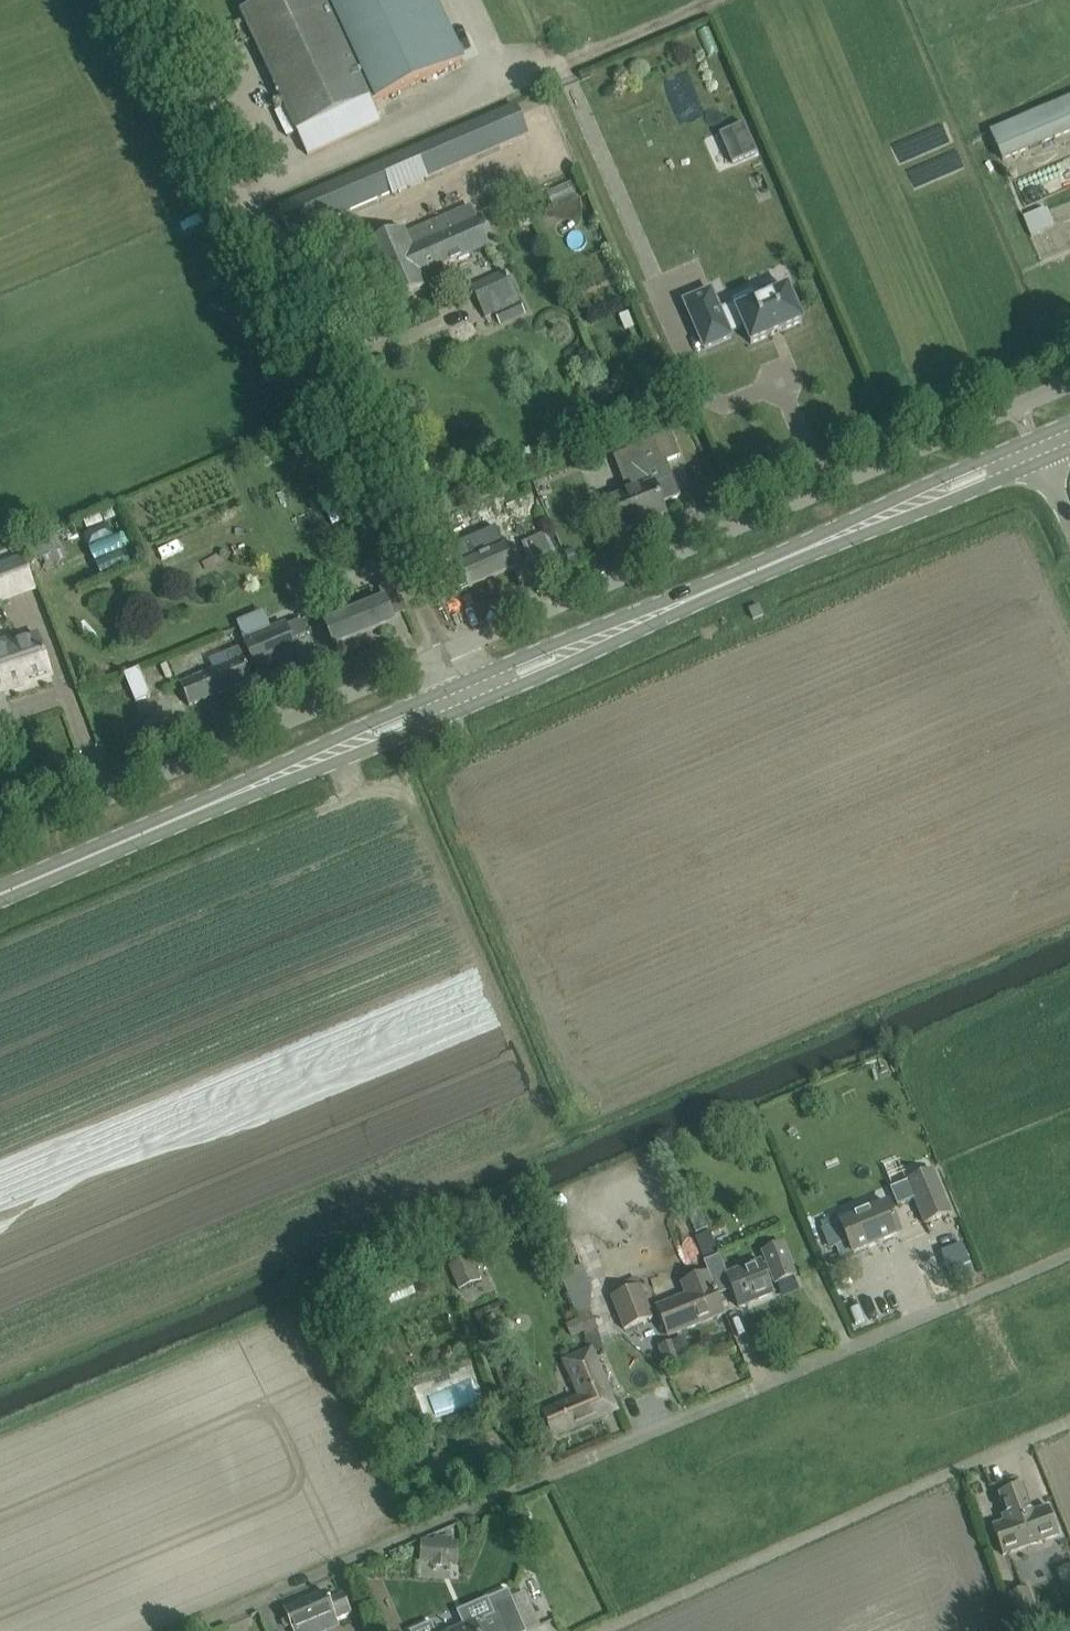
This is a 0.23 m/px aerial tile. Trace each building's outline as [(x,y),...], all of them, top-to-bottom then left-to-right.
[(240,11),(297,133),(345,110),(356,133),(381,121),(372,103),(450,67),(419,0),(265,0),(240,11)] [(991,132),(1004,162),(1069,134),(1069,99),(991,132)] [(291,235),(528,134),(515,106),(279,207),(291,235)] [(1025,215),(1033,234),(1055,225),(1047,206),(1025,215)] [(424,275),(488,247),(470,207),(407,234),(405,229),(365,246),(390,305),(429,288),(424,275)] [(520,302),(506,272),(471,288),(485,318),(520,302)] [(732,299),(734,304),(736,310),(722,316),(711,290),(684,302),(705,349),(732,338),(730,333),(744,327),(751,344),(802,322),(788,288),(757,301),(753,290),(732,299)] [(681,496),(673,475),(667,462),(681,456),(669,424),(625,442),(628,451),(627,451),(641,489),(610,501),(614,511),(622,532),(666,515),(661,503),(681,496)] [(269,440),(251,448),(255,456),(273,448),(269,440)] [(610,501),(596,506),(608,537),(622,532),(614,511),(610,501)] [(465,540),(502,524),(494,506),(457,521),(465,540)] [(469,589),(514,570),(504,547),(460,566),(442,528),(422,536),(435,569),(434,570),(446,596),(459,590),(457,585),(466,581),(469,589)] [(57,533),(38,537),(42,556),(61,552),(57,533)] [(0,571),(0,604),(24,595),(13,566),(0,571)] [(334,647),(394,623),(384,601),(325,625),(334,647)] [(317,604),(304,609),(308,617),(320,612),(317,604)] [(763,616),(759,605),(749,610),(753,620),(763,616)] [(244,641),(254,666),(295,650),(286,625),(244,641)] [(50,672),(38,635),(12,644),(10,638),(0,641),(0,693),(25,685),(24,680),(50,672)] [(253,679),(244,658),(242,652),(230,657),(232,662),(180,684),(189,706),(253,679)] [(124,675),(136,703),(151,697),(139,669),(124,675)] [(951,1213),(934,1170),(907,1181),(924,1224),(951,1213)] [(900,1234),(887,1202),(840,1222),(848,1242),(853,1253),(900,1234)] [(703,1211),(691,1217),(699,1235),(711,1230),(703,1211)] [(848,1242),(840,1222),(824,1229),(832,1249),(848,1242)] [(712,1232),(697,1239),(706,1260),(721,1254),(712,1232)] [(775,1284),(796,1276),(783,1244),(763,1253),(767,1263),(762,1265),(761,1261),(728,1275),(720,1256),(705,1262),(719,1295),(732,1290),(739,1308),(774,1294),(769,1283),(774,1281),(775,1284)] [(976,1278),(962,1244),(921,1261),(935,1295),(976,1278)] [(472,1256),(450,1265),(460,1290),(482,1281),(472,1256)] [(576,1268),(561,1274),(580,1320),(567,1325),(572,1338),(583,1333),(591,1351),(593,1356),(607,1350),(597,1327),(592,1315),(593,1286),(584,1265),(576,1268)] [(725,1314),(708,1273),(682,1284),(687,1296),(657,1308),(668,1333),(674,1330),(675,1334),(725,1314)] [(412,1282),(388,1292),(393,1304),(417,1294),(412,1282)] [(612,1299),(625,1331),(654,1320),(641,1287),(612,1299)] [(674,1342),(661,1347),(669,1368),(682,1363),(674,1342)] [(552,1437),(615,1410),(593,1356),(591,1351),(566,1361),(581,1396),(542,1412),(552,1437)] [(1022,1486),(1000,1494),(1009,1521),(993,1527),(1003,1555),(1059,1535),(1049,1507),(1032,1513),(1022,1486)] [(424,1538),(424,1560),(436,1561),(436,1564),(454,1565),(454,1561),(463,1561),(463,1539),(454,1539),(454,1536),(438,1535),(438,1539),(424,1538)] [(511,1598),(507,1589),(493,1595),(497,1604),(508,1630),(526,1630),(511,1598)] [(1027,1589),(1008,1596),(1018,1623),(1037,1616),(1027,1589)] [(340,1627),(336,1619),(351,1613),(343,1594),(330,1599),(329,1597),(328,1598),(325,1592),(284,1609),(293,1630),(329,1630),(340,1627)]
